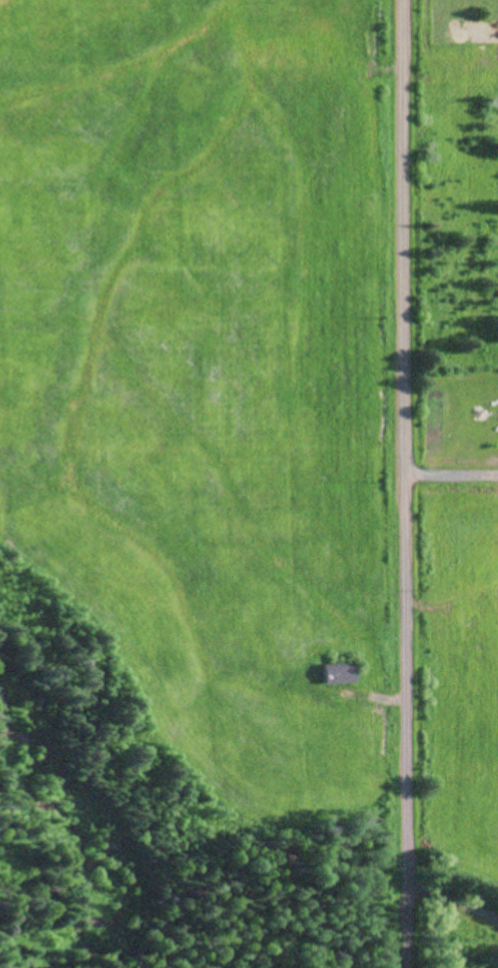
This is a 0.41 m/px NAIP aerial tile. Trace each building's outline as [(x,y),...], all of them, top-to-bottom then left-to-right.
[(316,663),(316,683),(348,683),(348,663),(316,663)]
